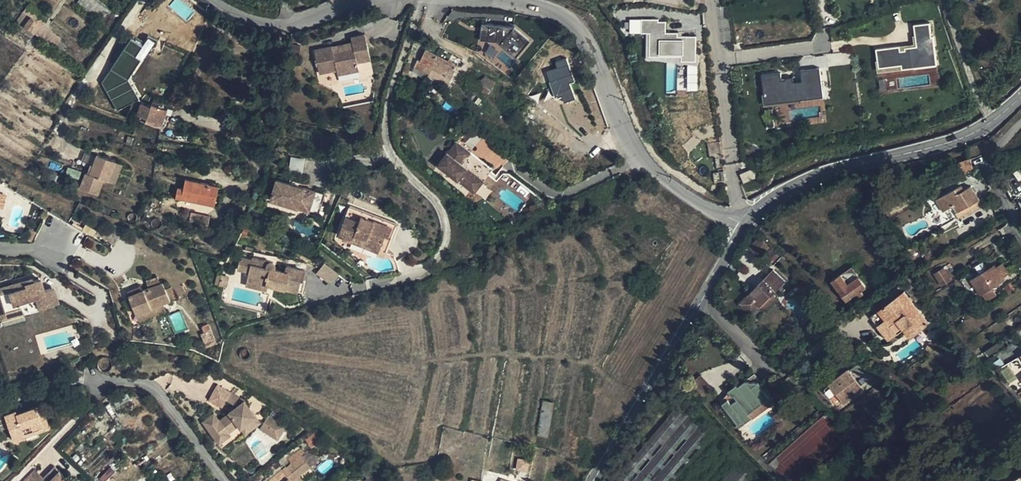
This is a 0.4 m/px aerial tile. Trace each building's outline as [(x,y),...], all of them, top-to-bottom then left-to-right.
[(27,6),(23,11),(43,26),(47,21),(27,6)] [(23,11),(15,23),(23,29),(21,32),(31,38),(35,33),(37,34),(43,26),(23,11)] [(649,33),(649,56),(681,56),(681,63),(696,63),(696,36),(678,36),(678,32),(665,32),(665,21),(658,21),(658,19),(644,19),(643,33),(649,33)] [(902,69),(936,64),(933,37),(931,37),(929,23),(914,25),(917,48),(900,51),(899,46),(876,49),(879,68),(901,65),(902,69)] [(41,38),(48,28),(44,25),(37,34),(41,38)] [(478,47),(522,53),(525,31),(481,25),(478,47)] [(62,38),(48,28),(41,38),(55,47),(62,38)] [(332,46),(314,50),(319,73),(336,70),(338,75),(359,70),(357,62),(371,59),(365,34),(351,37),(353,48),(333,52),(332,46)] [(136,92),(126,85),(154,42),(147,38),(140,47),(129,40),(97,89),(126,107),(136,92)] [(353,48),(352,42),(332,46),(333,52),(353,48)] [(455,68),(424,51),(418,62),(449,79),(455,68)] [(570,84),(574,82),(566,58),(554,62),(556,68),(545,72),(554,99),(562,97),(564,103),(575,99),(570,84)] [(823,98),(819,69),(801,72),(802,82),(793,83),(792,78),(782,79),(781,73),(761,75),(765,106),(823,98)] [(484,98),(493,84),(483,76),(481,79),(473,91),(484,98)] [(530,125),(542,109),(529,100),(527,103),(516,119),(528,128),(530,125)] [(137,115),(145,118),(150,106),(141,102),(137,115)] [(167,109),(151,103),(144,122),(160,128),(167,109)] [(542,109),(552,118),(556,112),(552,109),(546,104),(542,109)] [(552,118),(542,109),(530,125),(557,147),(569,132),(552,118)] [(718,142),(670,151),(698,181),(707,179),(720,176),(724,175),(718,142)] [(455,143),(435,169),(468,194),(479,181),(461,167),(470,155),(455,143)] [(108,181),(116,160),(97,153),(90,174),(85,172),(80,188),(97,195),(103,180),(108,181)] [(290,158),(290,171),(303,171),(304,159),(290,158)] [(973,169),(970,158),(958,161),(960,172),(973,169)] [(116,160),(108,181),(115,184),(123,163),(116,160)] [(752,168),(740,173),(744,182),(756,177),(752,168)] [(177,187),(175,197),(215,205),(219,185),(185,178),(183,188),(177,187)] [(277,179),(270,199),(319,214),(326,193),(277,179)] [(483,185),(479,181),(468,194),(472,197),(483,185)] [(963,191),(956,195),(954,191),(936,202),(942,213),(953,207),(958,214),(979,201),(970,187),(963,191)] [(956,195),(963,191),(961,187),(954,191),(956,195)] [(979,201),(958,214),(954,216),(958,222),(986,205),(982,199),(979,201)] [(349,206),(338,234),(343,236),(342,239),(351,243),(353,239),(386,252),(396,224),(349,206)] [(192,213),(190,221),(207,225),(209,216),(192,213)] [(758,238),(748,247),(760,259),(770,249),(758,238)] [(908,260),(913,268),(922,262),(921,260),(915,251),(908,255),(911,258),(908,260)] [(253,259),(241,256),(238,269),(250,271),(247,285),(269,289),(270,285),(297,291),(299,278),(302,279),(304,270),(287,266),(285,271),(273,269),(275,263),(274,262),(273,261),(253,257),(253,259)] [(325,262),(316,273),(331,284),(339,273),(325,262)] [(971,283),(980,298),(991,291),(1002,284),(1000,282),(1007,278),(1000,268),(995,271),(993,269),(971,283)] [(866,290),(858,278),(852,269),(841,276),(832,283),(846,303),(866,290)] [(772,271),(747,296),(761,309),(785,284),(772,271)] [(943,271),(934,276),(942,289),(950,284),(943,271)] [(228,277),(218,275),(216,283),(226,285),(228,277)] [(128,295),(136,314),(163,303),(176,298),(171,286),(166,289),(163,282),(160,283),(157,276),(146,280),(149,287),(128,295)] [(0,287),(0,311),(6,309),(9,317),(24,312),(21,302),(27,300),(30,310),(59,302),(54,286),(45,289),(41,277),(25,282),(26,285),(16,288),(15,282),(0,287)] [(126,291),(128,295),(143,289),(141,284),(126,291)] [(1009,284),(1001,291),(1006,297),(1009,294),(1014,290),(1009,284)] [(871,316),(889,339),(903,328),(910,338),(929,323),(904,290),(871,316)] [(991,291),(980,298),(985,306),(996,299),(991,291)] [(167,311),(163,303),(136,314),(139,322),(167,311)] [(860,305),(849,314),(852,319),(855,316),(864,310),(860,305)] [(0,311),(0,313),(2,319),(9,317),(6,309),(0,311)] [(962,316),(950,324),(954,330),(958,328),(966,322),(962,316)] [(789,346),(777,356),(785,365),(797,355),(789,346)] [(829,384),(844,403),(878,376),(864,359),(850,369),(849,368),(829,384)] [(1000,371),(1004,379),(1007,378),(1020,370),(1020,368),(1018,361),(1000,371)] [(727,393),(731,400),(734,398),(746,389),(749,392),(757,386),(758,385),(752,376),(737,387),(736,385),(727,393)] [(243,401),(217,386),(210,399),(222,407),(227,399),(238,405),(218,419),(214,413),(202,422),(219,443),(230,435),(228,432),(237,425),(240,428),(257,416),(245,400),(243,401)] [(765,397),(757,386),(749,392),(746,389),(734,398),(740,407),(746,403),(750,408),(765,397)] [(614,480),(676,480),(716,435),(679,403),(614,480)] [(4,416),(14,440),(25,436),(25,433),(43,426),(38,411),(43,409),(41,404),(18,413),(17,411),(4,416)] [(43,409),(38,411),(43,426),(48,424),(43,409)] [(277,439),(286,426),(268,415),(264,422),(272,427),(268,434),(277,439)] [(261,422),(257,416),(240,428),(244,434),(261,422)] [(264,422),(260,429),(268,434),(272,427),(264,422)] [(48,424),(25,433),(25,436),(49,426),(48,424)] [(71,440),(62,449),(68,454),(76,445),(71,440)] [(269,480),(293,480),(300,476),(311,468),(307,453),(300,451),(288,460),(290,465),(269,480)] [(720,480),(750,480),(735,466),(720,480)] [(55,467),(45,476),(47,478),(51,474),(53,476),(59,471),(55,467)] [(59,471),(53,476),(51,474),(47,478),(45,476),(43,478),(34,470),(23,480),(69,480),(59,471)]
